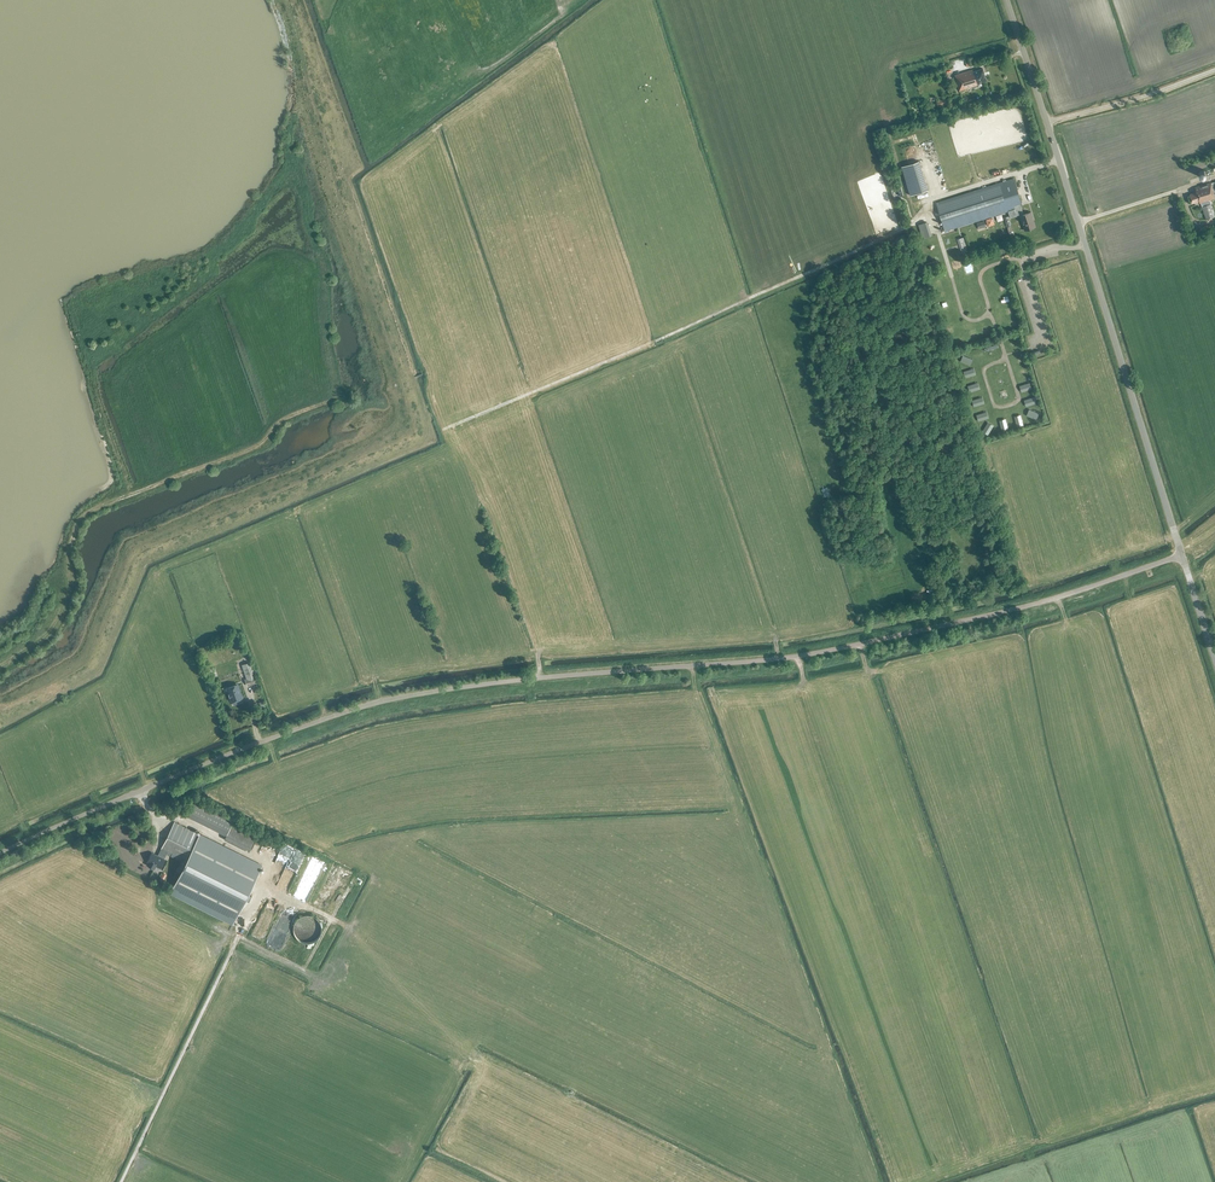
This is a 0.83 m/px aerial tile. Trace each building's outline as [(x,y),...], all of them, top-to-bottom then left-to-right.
[(977,83),(986,80),(983,68),(973,71),(973,69),(955,75),(956,79),(955,80),(959,91),(978,85),(977,83)] [(911,158),(921,155),(919,149),(909,152),(911,158)] [(918,162),(901,167),(910,196),(927,191),(918,162)] [(1035,226),(1032,218),(1030,212),(1023,214),(1021,207),(1022,207),(1013,178),(936,203),(945,231),(1015,209),(1017,215),(1020,214),(1025,229),(1035,226)] [(1211,183),(1195,187),(1196,192),(1189,194),(1192,203),(1198,201),(1199,203),(1200,203),(1201,204),(1206,219),(1214,216),(1210,200),(1214,198),(1214,182),(1211,183)] [(931,236),(927,222),(918,224),(922,238),(931,236)] [(1194,229),(1196,235),(1206,231),(1204,225),(1194,229)] [(968,251),(963,237),(959,238),(963,253),(968,251)] [(1010,305),(1004,307),(1007,314),(1012,312),(1010,305)] [(1009,343),(1012,348),(1021,343),(1017,337),(1009,343)] [(994,344),(989,346),(993,355),(998,353),(994,344)] [(1012,355),(1014,361),(1024,358),(1022,351),(1012,355)] [(963,359),(973,362),(975,355),(966,352),(963,359)] [(967,374),(978,371),(976,364),(965,367),(967,374)] [(972,389),(982,385),(980,379),(970,382),(972,389)] [(1023,389),(1033,386),(1031,380),(1021,383),(1023,389)] [(985,393),(974,396),(976,403),(987,400),(985,393)] [(1035,393),(1026,397),(1028,404),(1037,400),(1035,393)] [(1028,412),(1038,417),(1040,411),(1031,406),(1028,412)] [(989,408),(980,411),(982,417),(991,414),(989,408)] [(991,431),(996,422),(991,419),(986,427),(991,431)] [(256,683),(254,676),(253,676),(248,662),(241,664),(245,679),(244,679),(246,686),(256,683)] [(232,701),(241,697),(237,684),(227,687),(232,701)] [(226,921),(255,863),(174,822),(160,850),(161,850),(158,856),(152,852),(147,861),(148,862),(147,864),(154,868),(156,865),(160,868),(164,859),(167,853),(185,862),(169,892),(226,921)]
